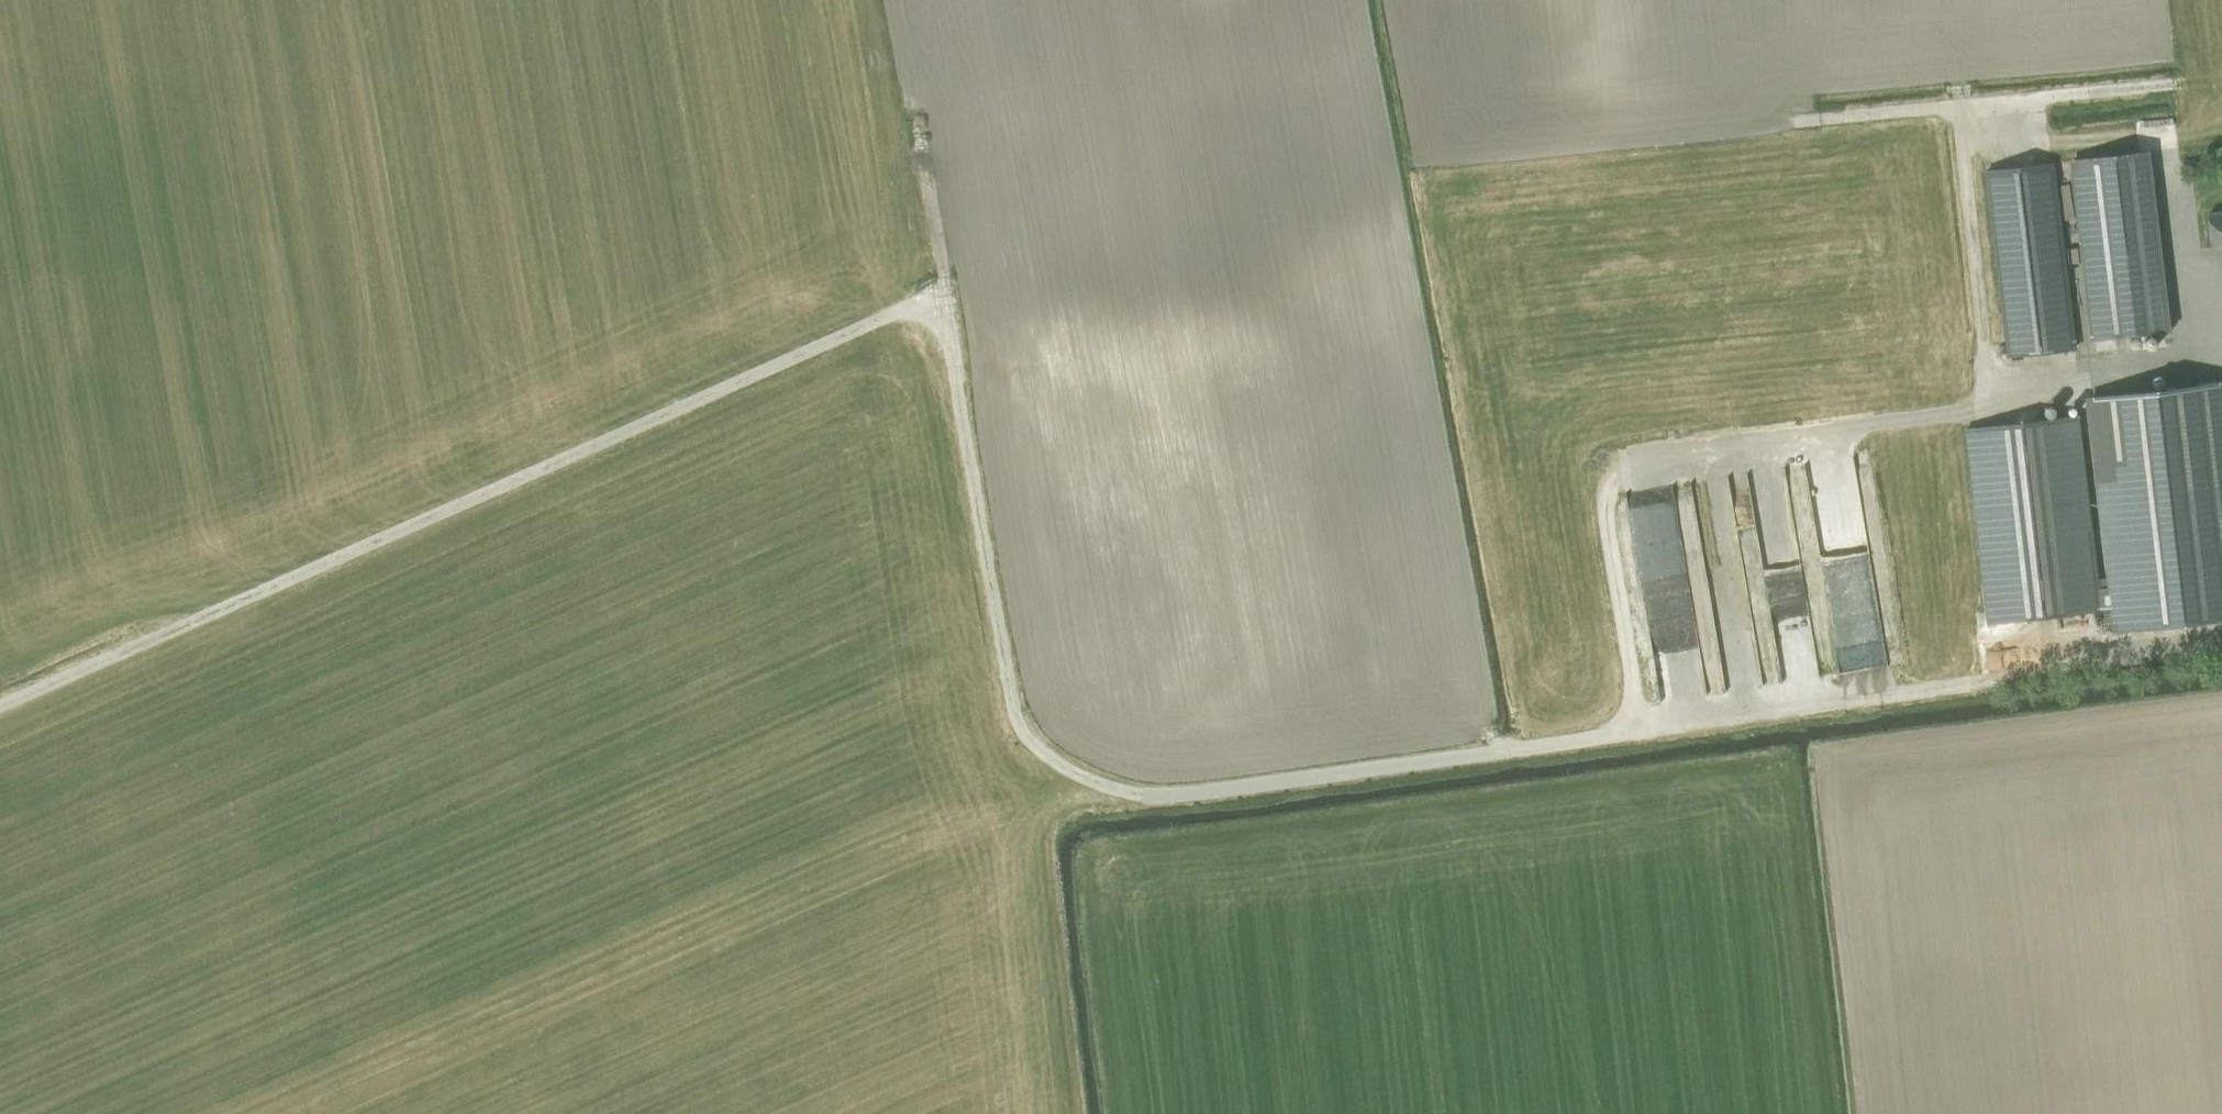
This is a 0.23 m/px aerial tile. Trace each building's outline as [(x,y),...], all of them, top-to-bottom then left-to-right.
[(2169,331),(2148,152),(2074,161),(2096,339),(2169,331)] [(2075,349),(2053,163),(1987,171),(2009,357),(2075,349)] [(2211,250),(2221,248),(2221,208),(2207,210),(2211,250)] [(2090,398),(2112,587),(2099,588),(2079,416),(1967,429),(1989,624),(2114,609),(2117,630),(2221,618),(2221,382),(2090,398)] [(1657,656),(1699,648),(1688,592),(1646,601),(1657,656)] [(1809,637),(1776,649),(1788,682),(1821,670),(1809,637)]
